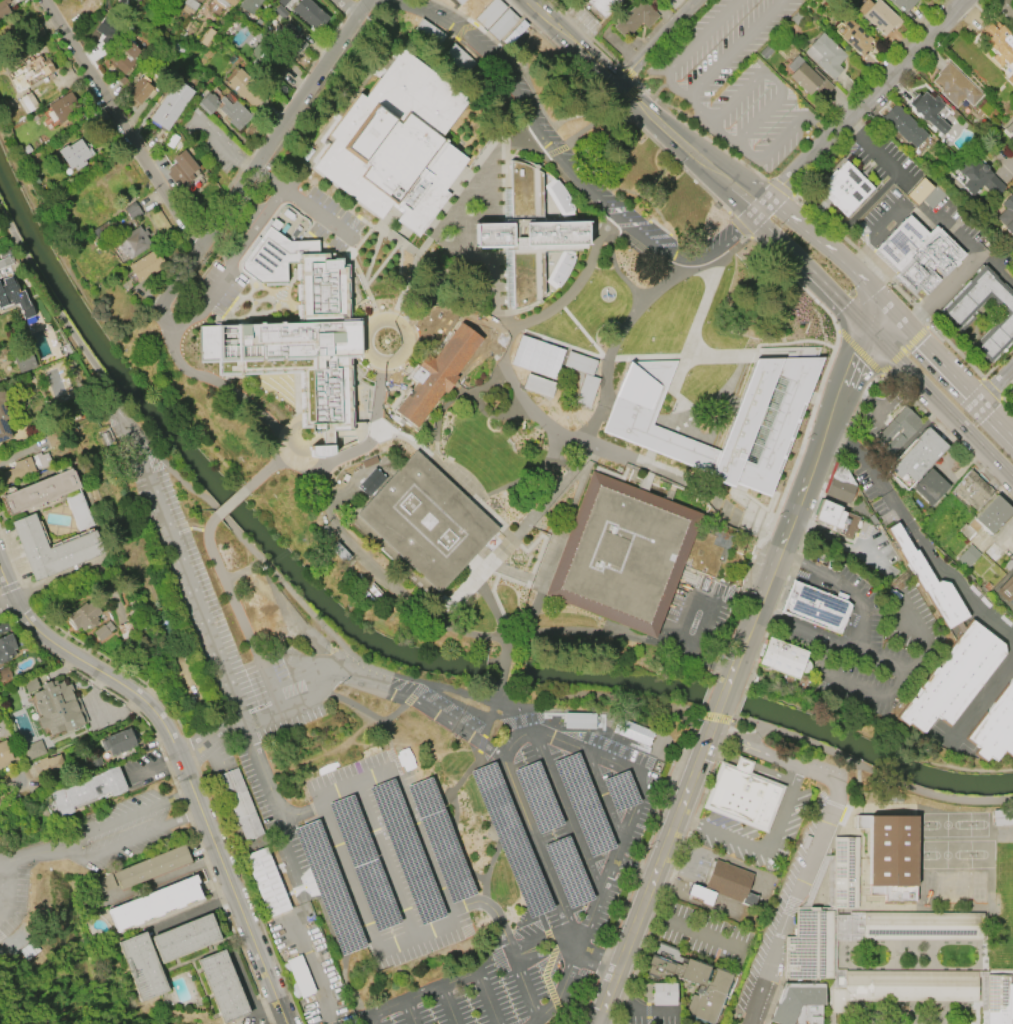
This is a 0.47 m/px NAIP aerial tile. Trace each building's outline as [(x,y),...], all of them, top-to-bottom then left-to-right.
[(9,12),(0,18),(0,0),(7,0),(8,2),(4,5),(9,12)] [(179,6),(184,0),(199,0),(190,14),(179,6)] [(226,12),(235,0),(209,0),(226,12)] [(236,7),(241,0),(260,0),(249,15),(236,7)] [(295,0),(278,0),(277,3),(289,10),(295,0)] [(289,10),(298,0),(307,0),(327,18),(320,26),(317,24),(312,30),(289,10)] [(585,1),(586,0),(620,0),(603,18),(585,1)] [(645,30),(659,16),(643,0),(637,0),(609,28),(622,41),(639,23),(645,30)] [(855,11),(865,1),(870,5),(876,0),(904,26),(899,31),(906,37),(899,45),(887,34),(883,38),(855,11)] [(902,16),(885,0),(917,0),(902,16)] [(994,7),(1001,0),(1007,0),(1012,6),(1012,23),(1012,24),(994,7)] [(837,38),(844,31),(839,27),(847,18),(871,41),(869,43),(872,46),(868,50),(870,51),(861,61),(837,38)] [(293,58),(307,43),(285,23),(271,38),(293,58)] [(997,27),(1012,42),(1012,58),(999,72),(986,60),(990,56),(973,39),(985,26),(992,32),(997,27)] [(803,53),(822,33),(847,57),(838,66),(842,70),(832,81),(803,53)] [(123,75),(114,66),(112,68),(108,65),(110,63),(106,59),(127,37),(134,44),(132,46),(137,51),(132,56),(137,61),(123,75)] [(468,98),(441,136),(467,158),(443,188),(449,193),(416,235),(394,219),(400,211),(389,202),(378,217),(309,165),(331,136),(326,132),(357,91),(362,95),(398,46),(468,98)] [(17,92),(6,73),(22,64),(20,61),(27,57),(28,60),(39,54),(43,60),(47,58),(55,71),(17,92)] [(932,78),(949,61),(984,96),(972,108),(965,100),(956,109),(939,93),(943,89),(932,78)] [(786,78),(799,63),(816,79),(820,76),(833,88),(822,100),(811,90),(805,96),(786,78)] [(225,83),(253,110),(266,96),(238,69),(225,83)] [(125,95),(135,83),(134,82),(138,77),(152,89),(139,106),(125,95)] [(146,119),(174,79),(192,92),(164,131),(146,119)] [(921,90),(930,100),(934,96),(944,105),(934,116),(947,128),(939,136),(907,105),(921,90)] [(29,92),(38,107),(25,114),(17,100),(19,99),(19,98),(29,92)] [(47,105),(69,92),(80,111),(58,124),(47,105)] [(196,103),(206,93),(209,95),(210,94),(215,99),(214,100),(218,104),(216,106),(217,106),(208,115),(196,103)] [(250,116),(237,131),(227,122),(229,120),(217,109),(221,104),(217,101),(221,96),(230,104),(233,100),(250,116)] [(881,119),(895,105),(928,137),(914,151),(881,119)] [(1003,130),(1012,120),(1012,140),(1003,130)] [(78,139),(85,150),(87,148),(91,154),(82,160),(84,164),(74,171),(72,167),(67,169),(56,151),(64,145),(65,147),(78,139)] [(181,150),(196,169),(190,174),(193,178),(181,188),(175,182),(173,184),(165,174),(168,172),(166,169),(174,163),(170,159),(181,150)] [(987,169),(1004,186),(1000,190),(1001,191),(994,198),(981,185),(969,196),(964,191),(965,190),(961,186),(966,181),(956,170),(960,166),(959,165),(970,153),(973,156),(974,155),(986,167),(987,169)] [(473,244),(473,221),(509,220),(509,159),(524,162),(540,171),(541,219),(584,218),(584,239),(582,239),(582,245),(578,245),(577,248),(542,250),(543,293),(532,299),(512,306),(511,247),(502,248),(502,243),(473,244)] [(810,191),(841,161),(871,192),(840,222),(810,191)] [(552,179),(556,180),(560,185),(565,192),(570,203),(574,214),(561,218),(543,187),(552,179)] [(1011,194),(1012,196),(1012,238),(1003,228),(1004,227),(995,218),(1005,208),(1001,204),(1011,194)] [(869,248),(905,214),(924,234),(933,225),(965,258),(919,301),(869,248)] [(317,239),(317,251),(325,251),(325,256),(339,256),(339,262),(347,262),(349,316),(358,316),(359,352),(349,353),(351,428),(331,428),(331,452),(324,454),(318,455),(309,453),(309,444),(321,443),(320,429),(309,429),(308,423),(303,423),(302,369),(220,371),(219,357),(209,358),(199,358),(198,324),(299,320),(297,261),(285,261),(285,281),(259,281),(241,268),(240,265),(240,263),(241,260),(273,216),(281,222),(275,230),(288,240),(317,239)] [(113,242),(137,227),(141,233),(145,231),(150,239),(148,241),(151,245),(128,260),(125,255),(123,257),(113,242)] [(127,266),(153,249),(164,266),(138,284),(127,266)] [(561,252),(574,257),(571,267),(563,281),(556,289),(553,291),(544,283),(561,252)] [(13,277),(12,259),(0,260),(0,278),(13,277)] [(986,362),(1012,335),(1012,298),(983,269),(940,313),(959,331),(988,300),(1002,313),(970,346),(986,362)] [(10,304),(0,308),(0,279),(9,276),(12,283),(14,282),(18,291),(22,289),(29,306),(30,305),(34,316),(23,320),(19,310),(18,310),(15,304),(11,306),(10,304)] [(394,409),(415,424),(480,336),(458,320),(432,355),(426,351),(409,375),(416,379),(394,409)] [(19,376),(12,358),(29,351),(36,369),(19,376)] [(754,357),(717,449),(650,423),(675,359),(628,360),(600,429),(731,485),(733,481),(767,495),(821,355),(754,357)] [(10,438),(0,442),(0,390),(2,389),(13,417),(3,420),(10,438)] [(878,435),(905,406),(922,423),(891,456),(882,448),(886,444),(878,435)] [(887,470),(927,427),(948,446),(907,489),(887,470)] [(351,519),(414,451),(497,527),(434,596),(351,519)] [(40,469),(35,455),(40,453),(40,455),(46,452),(51,465),(40,469)] [(1,485),(0,483),(0,471),(11,467),(11,466),(14,465),(13,463),(28,457),(34,471),(1,485)] [(834,459),(809,522),(838,533),(855,491),(834,459)] [(0,495),(69,468),(70,471),(72,470),(79,488),(56,497),(55,499),(49,501),(48,500),(36,504),(37,506),(31,508),(29,508),(7,516),(6,512),(5,512),(1,500),(0,495)] [(913,487),(930,468),(950,487),(931,508),(927,503),(928,502),(913,487)] [(994,491),(976,511),(952,490),(970,470),(994,491)] [(543,598),(589,472),(702,513),(652,636),(543,598)] [(77,532),(64,499),(78,493),(92,526),(77,532)] [(997,494),(1012,510),(1012,512),(991,534),(981,525),(975,532),(968,525),(997,494)] [(102,554),(33,581),(10,523),(32,514),(46,549),(93,531),(102,554)] [(924,592),(898,550),(899,549),(895,551),(890,543),(895,541),(888,529),(898,523),(915,552),(917,551),(937,583),(940,581),(948,584),(968,617),(947,630),(924,591),(924,592)] [(956,559),(967,569),(979,554),(969,545),(956,559)] [(995,592),(1012,573),(1012,609),(995,592)] [(790,582),(778,614),(837,636),(849,605),(790,582)] [(66,617),(83,603),(85,605),(90,601),(100,613),(95,617),(97,619),(95,621),(97,623),(89,630),(87,628),(82,632),(78,627),(76,629),(66,617)] [(1003,655),(949,726),(935,716),(922,734),(909,724),(907,727),(896,719),(912,698),(914,700),(922,690),(919,688),(936,667),(938,669),(945,659),(943,657),(971,621),(1003,646),(1003,655)] [(92,633),(102,625),(103,626),(109,622),(114,629),(109,633),(109,634),(99,642),(92,633)] [(8,661),(0,664),(0,637),(9,634),(15,649),(11,650),(14,656),(7,658),(8,661)] [(765,640),(754,668),(792,683),(803,654),(765,640)] [(965,740),(1012,677),(1012,759),(1003,752),(995,762),(989,757),(985,762),(975,754),(978,750),(965,740)] [(83,725),(64,732),(63,731),(50,736),(47,730),(46,730),(45,727),(40,729),(36,720),(40,718),(39,715),(37,716),(33,707),(35,706),(30,694),(39,690),(37,686),(48,682),(50,688),(55,686),(54,684),(61,681),(63,687),(67,686),(83,725)] [(594,712),(564,711),(564,726),(594,727),(594,712)] [(611,730),(647,744),(654,730),(617,716),(611,730)] [(99,740),(128,728),(130,732),(131,732),(135,740),(134,741),(135,745),(127,748),(128,749),(117,754),(116,752),(109,755),(107,750),(103,751),(99,740)] [(8,765),(0,768),(0,742),(5,740),(12,759),(7,761),(8,765)] [(22,747),(26,760),(45,754),(40,740),(22,747)] [(708,809),(725,766),(738,771),(743,760),(755,764),(750,776),(785,790),(768,832),(708,809)] [(48,793),(117,766),(126,791),(110,797),(108,792),(71,806),(73,811),(58,818),(48,793)] [(262,831),(244,838),(218,774),(236,766),(262,831)] [(869,816),(867,886),(921,888),(922,816),(869,816)] [(834,909),(796,910),(796,937),(785,936),(784,981),(768,1021),(774,1023),(825,1023),(826,981),(831,981),(832,1015),(853,1015),(865,1015),(865,1004),(980,1004),(988,1004),(989,1014),(1012,1014),(1012,976),(989,975),(988,971),(836,971),(836,920),(864,919),(864,940),(987,942),(986,914),(859,913),(860,838),(834,837),(834,909)] [(114,873),(184,844),(191,862),(121,891),(114,873)] [(289,907),(266,915),(242,854),(265,845),(289,907)] [(718,861),(709,885),(745,900),(755,875),(718,861)] [(951,902),(951,871),(936,871),(935,902),(951,902)] [(969,871),(953,871),(953,902),(969,902),(969,871)] [(970,903),(986,903),(986,871),(970,871),(970,903)] [(107,910),(196,874),(199,883),(196,884),(202,899),(198,900),(197,899),(184,904),(185,906),(176,909),(176,908),(163,913),(163,914),(155,917),(154,916),(141,921),(142,922),(116,932),(109,915),(108,915),(107,910)] [(716,893),(711,906),(702,902),(704,900),(689,894),(693,884),(716,893)] [(151,937),(210,913),(221,940),(162,964),(151,937)] [(144,932),(168,991),(140,1002),(117,942),(144,932)] [(687,954),(685,957),(731,975),(712,1023),(685,1014),(693,994),(697,996),(698,994),(695,993),(698,985),(680,978),(681,976),(675,974),(672,982),(647,972),(658,943),(687,954)] [(223,949),(249,1014),(222,1023),(197,960),(223,949)] [(314,990),(295,998),(280,962),(299,954),(314,990)] [(653,984),(676,983),(677,1005),(654,1005),(653,984)]
